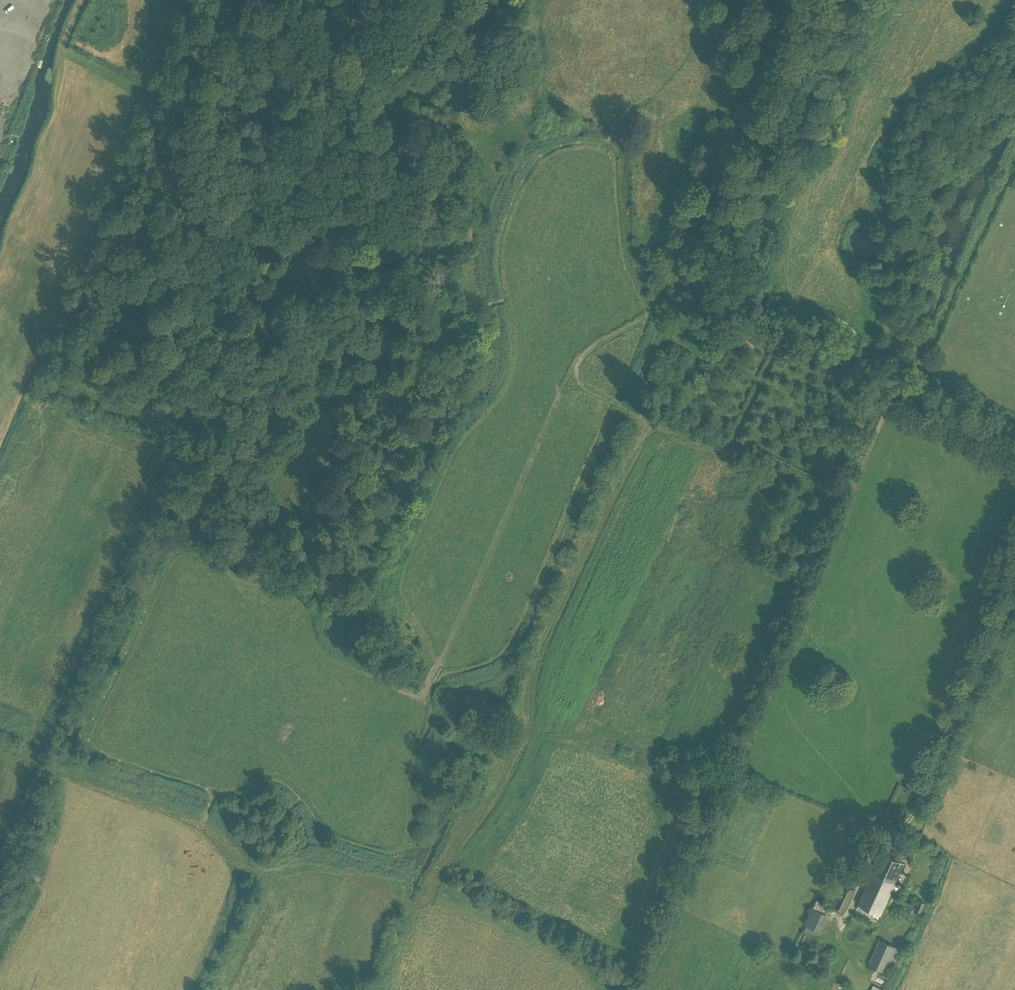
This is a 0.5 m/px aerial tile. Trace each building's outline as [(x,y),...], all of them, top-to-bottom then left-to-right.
[(905,863),(882,853),(858,904),(881,915),(905,863)] [(844,912),(854,890),(839,883),(829,905),(844,912)] [(827,905),(817,900),(805,925),(821,932),(829,915),(824,913),(827,905)] [(922,912),(925,903),(919,901),(916,910),(922,912)] [(897,948),(880,939),(868,964),(886,972),(897,948)]
